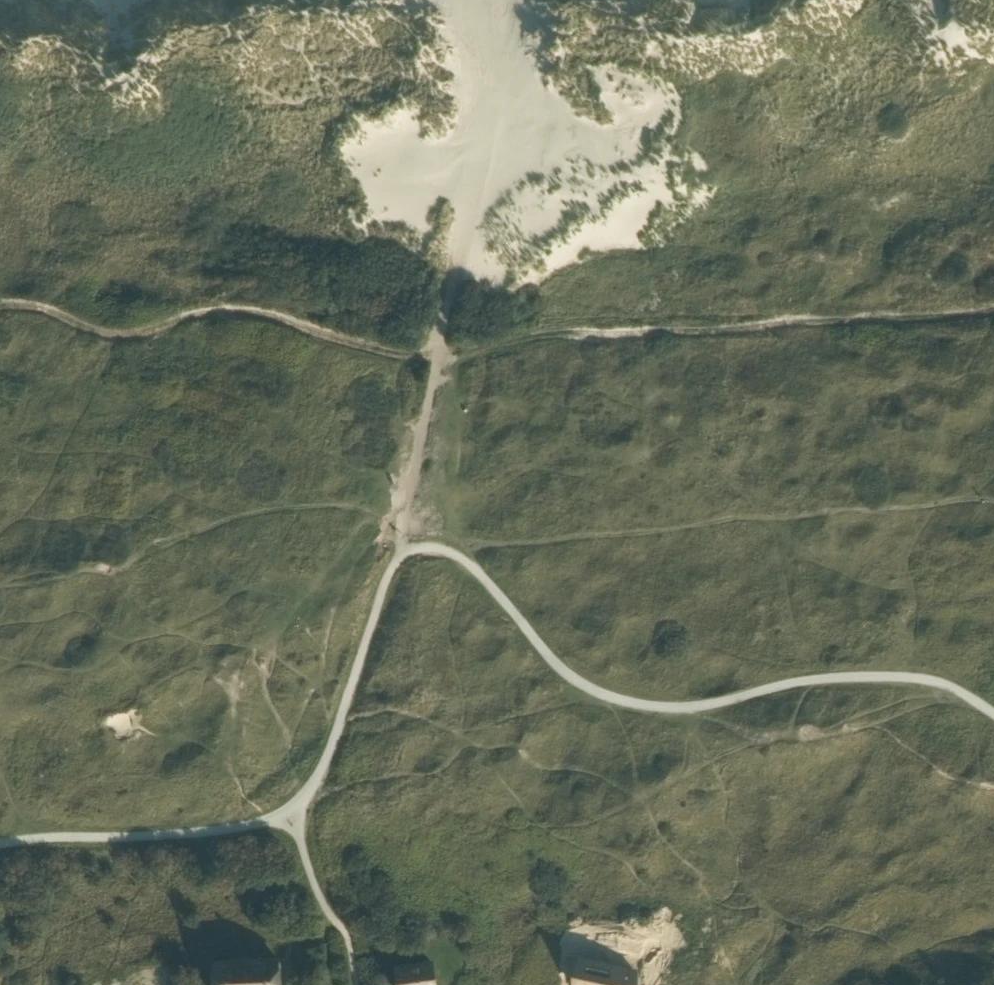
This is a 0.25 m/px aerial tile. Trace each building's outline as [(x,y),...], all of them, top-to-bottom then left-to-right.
[(246,961),(247,984),(279,984),(278,959),(246,961)] [(574,984),(633,984),(636,973),(580,960),(574,984)] [(246,961),(213,963),(214,984),(247,984),(246,961)] [(432,963),(396,968),(398,984),(435,984),(432,963)]
